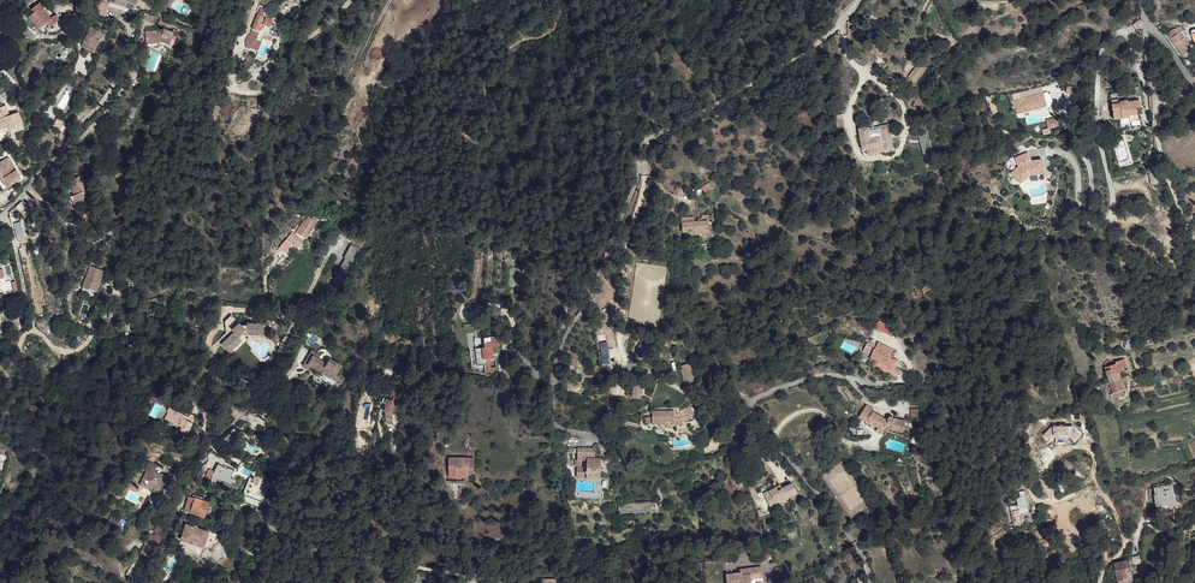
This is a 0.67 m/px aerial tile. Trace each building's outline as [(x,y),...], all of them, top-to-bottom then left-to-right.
[(30,17),(36,24),(39,22),(42,26),(47,22),(51,26),(56,23),(51,18),(43,8),(46,6),(42,1),(32,9),(35,12),(30,17)] [(246,46),(251,48),(257,31),(263,16),(258,14),(246,46)] [(0,47),(3,37),(4,37),(10,24),(2,21),(0,26),(0,47)] [(42,26),(40,28),(44,33),(51,26),(47,22),(42,26)] [(86,48),(94,52),(100,40),(104,33),(101,31),(102,29),(99,28),(98,30),(91,27),(87,34),(81,46),(86,48)] [(145,31),(146,43),(160,43),(161,41),(170,44),(173,38),(176,39),(179,32),(173,30),(173,32),(164,28),(163,32),(157,33),(156,31),(145,31)] [(1174,28),(1166,34),(1170,39),(1171,38),(1175,44),(1179,51),(1187,45),(1183,39),(1185,37),(1181,32),(1178,34),(1174,28)] [(922,74),(928,68),(919,62),(914,68),(922,74)] [(1069,72),(1067,85),(1080,86),(1082,73),(1069,72)] [(79,76),(75,81),(80,84),(84,79),(79,76)] [(1048,92),(1043,93),(1046,106),(1051,105),(1048,92)] [(1014,101),(1015,106),(1017,114),(1046,106),(1043,93),(1014,101)] [(1112,100),(1114,119),(1119,118),(1130,117),(1130,121),(1139,120),(1138,108),(1141,108),(1140,100),(1129,102),(1128,100),(1120,101),(1120,99),(1112,100)] [(8,127),(9,130),(23,125),(19,112),(10,115),(6,105),(0,107),(0,130),(8,127)] [(836,128),(844,127),(843,114),(835,115),(836,128)] [(1130,117),(1119,118),(1121,127),(1131,126),(1130,121),(1130,117)] [(868,127),(859,128),(863,149),(883,146),(884,151),(894,150),(889,124),(869,128),(868,127)] [(927,131),(918,134),(924,155),(933,152),(927,131)] [(883,146),(863,149),(864,155),(884,151),(883,146)] [(1019,166),(1012,172),(1019,181),(1030,172),(1031,175),(1045,173),(1043,160),(1032,161),(1030,162),(1026,154),(1016,158),(1019,166)] [(22,179),(9,156),(0,161),(0,177),(6,188),(22,179)] [(1148,159),(1149,169),(1158,169),(1156,158),(1153,158),(1148,159)] [(1030,172),(1019,181),(1021,183),(1031,175),(1030,172)] [(71,197),(75,205),(86,200),(84,195),(87,194),(79,176),(69,181),(74,195),(71,197)] [(702,187),(705,192),(717,184),(714,179),(712,180),(702,187)] [(682,217),(682,232),(688,231),(689,236),(709,232),(708,215),(702,215),(702,218),(698,218),(699,221),(694,222),(694,217),(682,217)] [(306,221),(302,227),(304,228),(300,234),(305,237),(308,233),(308,234),(317,221),(313,218),(312,219),(310,217),(307,222),(306,221)] [(287,239),(278,249),(281,250),(282,249),(285,252),(292,243),(287,239)] [(345,258),(342,264),(350,268),(353,263),(360,250),(358,249),(351,245),(344,258),(345,258)] [(342,264),(334,278),(342,282),(350,268),(342,264)] [(82,286),(96,292),(100,282),(97,281),(99,276),(102,277),(104,271),(91,265),(82,286)] [(921,289),(925,296),(932,292),(928,285),(921,289)] [(156,301),(150,304),(152,311),(158,309),(156,301)] [(150,304),(137,309),(139,316),(152,311),(150,304)] [(109,310),(108,318),(117,318),(118,311),(109,310)] [(230,331),(233,329),(239,323),(231,314),(225,321),(225,326),(230,331)] [(879,320),(875,328),(892,336),(896,328),(879,320)] [(222,344),(230,352),(242,340),(238,336),(239,335),(242,332),(247,332),(247,334),(263,334),(264,323),(247,323),(247,325),(244,327),(241,324),(239,323),(233,329),(236,332),(235,333),(231,336),(230,336),(222,344)] [(238,336),(242,340),(230,352),(232,355),(246,342),(246,337),(252,337),(263,337),(263,334),(247,334),(247,332),(242,332),(239,335),(238,336)] [(275,334),(270,338),(276,345),(280,339),(275,334)] [(500,336),(476,339),(479,366),(485,365),(486,372),(497,371),(497,372),(504,371),(500,336)] [(1136,339),(1126,339),(1126,348),(1136,348),(1136,339)] [(633,356),(641,360),(647,346),(639,342),(633,356)] [(868,342),(863,351),(872,356),(871,357),(893,370),(898,360),(894,358),(896,354),(893,352),(894,350),(885,346),(885,347),(879,344),(876,343),(875,344),(868,342)] [(311,370),(313,367),(308,364),(313,355),(319,359),(320,355),(312,350),(303,365),(311,370)] [(313,355),(308,364),(313,367),(317,369),(315,372),(314,375),(333,386),(336,381),(338,376),(336,375),(342,366),(330,359),(327,364),(319,359),(313,355)] [(1105,367),(1109,382),(1121,378),(1119,370),(1128,367),(1125,359),(1116,362),(1116,364),(1105,367)] [(681,369),(685,383),(693,381),(690,367),(681,369)] [(1109,382),(1113,392),(1112,393),(1110,394),(1111,397),(1114,396),(1114,398),(1124,394),(1122,390),(1125,389),(1121,378),(1109,382)] [(632,384),(631,398),(642,399),(642,385),(632,384)] [(392,400),(390,399),(384,397),(382,402),(386,403),(384,411),(385,411),(386,423),(393,424),(392,414),(400,389),(393,387),(390,396),(391,396),(393,397),(392,400)] [(867,405),(859,417),(867,422),(865,424),(876,431),(879,427),(884,430),(885,428),(904,432),(906,420),(894,418),(894,417),(893,417),(892,416),(890,416),(889,417),(888,420),(873,411),(874,409),(867,405)] [(674,410),(674,418),(681,417),(682,417),(684,422),(691,419),(689,415),(693,413),(690,406),(679,410),(677,410),(674,410)] [(168,421),(178,426),(178,425),(181,427),(182,427),(180,431),(187,434),(193,423),(184,419),(186,416),(170,407),(167,412),(168,412),(171,414),(168,421)] [(645,417),(645,423),(658,423),(666,423),(666,426),(674,426),(674,418),(674,410),(654,411),(654,415),(652,415),(652,417),(645,417)] [(681,417),(674,418),(674,426),(675,426),(677,427),(679,427),(680,426),(682,426),(681,425),(684,425),(681,417)] [(229,434),(222,441),(225,442),(225,441),(233,444),(237,436),(233,434),(234,432),(236,430),(234,429),(232,431),(229,434)] [(577,467),(576,476),(600,477),(601,458),(595,458),(595,449),(578,448),(577,453),(577,460),(577,467)] [(449,458),(449,477),(467,477),(467,470),(474,470),(474,458),(449,458)] [(1050,469),(1054,479),(1074,470),(1070,459),(1050,469)] [(146,479),(150,481),(149,483),(154,486),(152,488),(157,490),(161,488),(163,485),(165,480),(164,479),(166,475),(165,475),(161,473),(160,475),(158,476),(156,475),(155,471),(158,465),(150,461),(145,470),(146,470),(149,471),(146,479)] [(216,468),(210,481),(215,483),(218,479),(225,481),(223,486),(230,489),(234,479),(231,477),(235,470),(228,467),(228,468),(218,463),(216,468)] [(173,472),(165,475),(166,475),(164,479),(165,480),(163,485),(166,487),(173,473),(173,472)] [(141,480),(139,484),(151,490),(152,488),(154,486),(149,483),(141,480)] [(766,496),(771,505),(781,500),(780,499),(785,497),(787,498),(797,492),(792,483),(782,488),(780,484),(769,490),(771,493),(766,496)] [(1163,486),(1154,487),(1156,494),(1157,504),(1168,502),(1168,500),(1173,499),(1170,484),(1163,486)] [(1168,502),(1157,504),(1156,494),(1154,495),(1157,506),(1176,503),(1172,484),(1170,484),(1173,499),(1168,500),(1168,502)] [(1018,504),(1010,507),(1015,525),(1023,523),(1021,514),(1029,511),(1025,491),(1019,492),(1020,497),(1016,498),(1018,504)] [(192,497),(189,496),(184,509),(184,510),(192,512),(204,516),(205,516),(209,502),(203,500),(204,497),(193,494),(192,497)] [(618,503),(619,513),(655,511),(655,501),(618,503)] [(191,516),(191,517),(203,521),(204,516),(192,512),(191,516)] [(159,524),(155,532),(162,535),(166,527),(159,524)] [(186,524),(181,540),(204,547),(209,531),(197,527),(194,526),(186,524)] [(209,531),(204,547),(213,550),(214,545),(215,545),(216,545),(217,545),(218,543),(219,542),(219,541),(218,540),(217,539),(216,539),(218,534),(209,531)] [(155,532),(149,544),(157,548),(158,546),(162,535),(155,532)] [(144,555),(156,561),(162,549),(158,546),(157,548),(149,544),(144,553),(144,555)] [(1132,559),(1133,567),(1142,565),(1140,556),(1132,558),(1132,559)] [(1125,569),(1131,567),(1129,559),(1114,563),(1115,569),(1116,575),(1118,581),(1128,579),(1125,569)] [(727,582),(751,582),(751,578),(750,574),(755,573),(755,578),(763,577),(761,566),(739,569),(740,572),(726,574),(727,582)]
